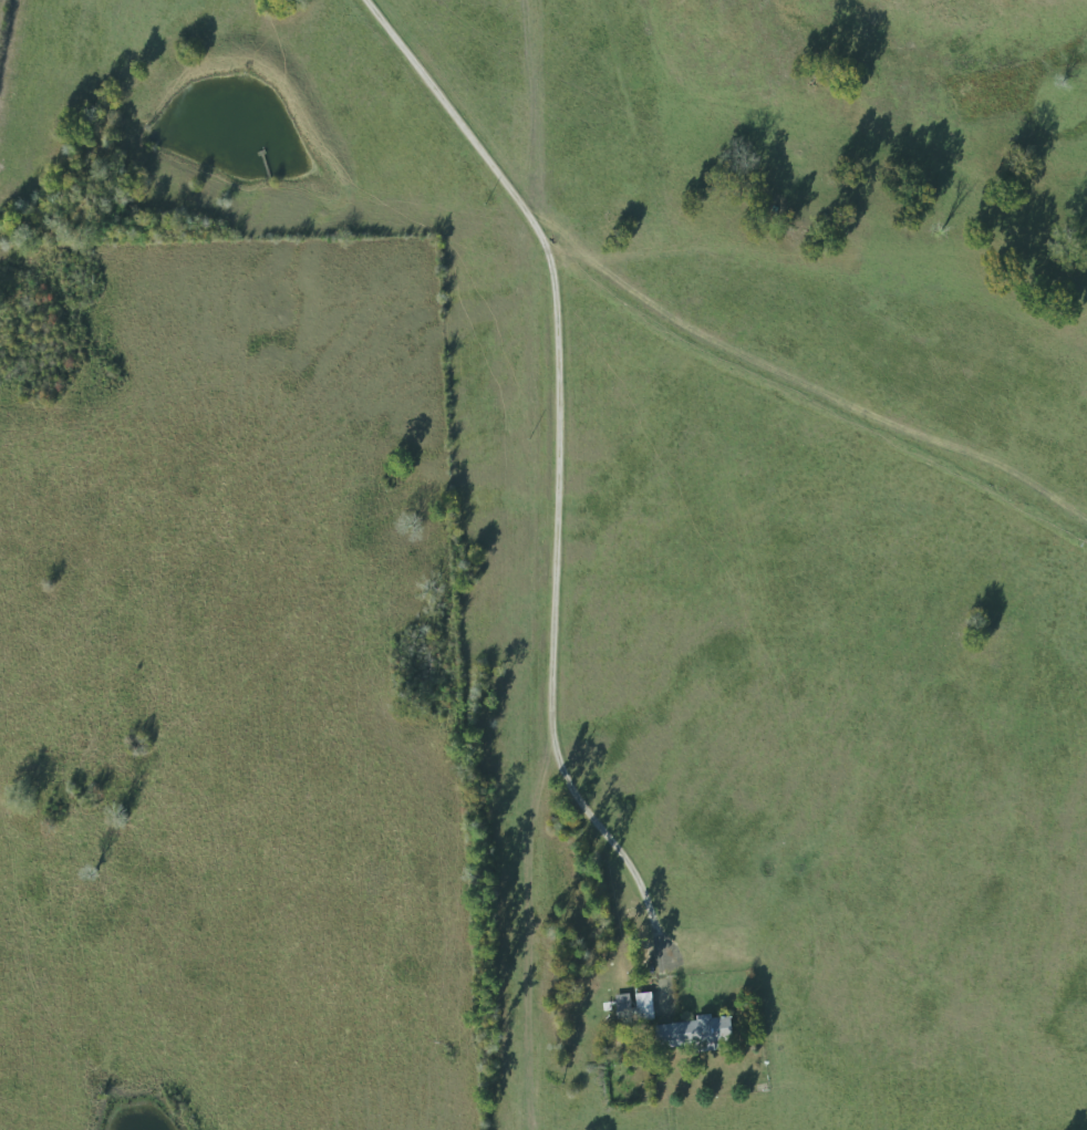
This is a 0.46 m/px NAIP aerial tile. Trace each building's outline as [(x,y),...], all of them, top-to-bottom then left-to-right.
[(629,996),(633,1020),(648,1018),(645,993),(629,996)] [(729,1040),(726,1015),(648,1024),(651,1049),(729,1040)]
